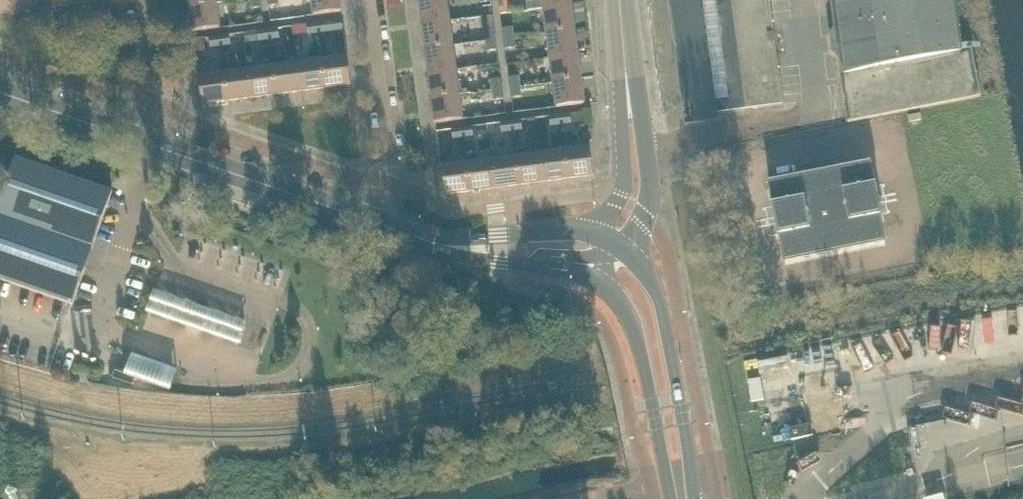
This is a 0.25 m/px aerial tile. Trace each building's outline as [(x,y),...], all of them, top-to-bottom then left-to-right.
[(12,13),(10,0),(0,0),(0,14),(12,13)] [(61,6),(60,0),(35,0),(36,9),(61,6)] [(252,9),(262,7),(261,0),(251,0),(252,9)] [(342,12),(340,0),(313,0),(315,15),(342,12)] [(450,21),(447,0),(424,0),(420,1),(423,25),(450,21)] [(571,6),(571,0),(544,0),(545,10),(571,6)] [(770,0),(669,0),(686,125),(720,121),(719,113),(783,104),(783,105),(784,105),(777,54),(785,53),(783,33),(775,34),(770,0)] [(838,12),(834,13),(834,15),(835,15),(837,33),(835,33),(832,37),(834,51),(837,54),(840,54),(843,74),(968,50),(960,0),(836,0),(838,12)] [(194,32),(220,28),(217,3),(190,6),(194,32)] [(548,34),(575,30),(571,6),(545,10),(548,34)] [(319,33),(344,30),(343,20),(318,23),(319,33)] [(426,49),(453,46),(450,21),(423,25),(426,49)] [(309,34),(319,33),(318,23),(308,24),(309,34)] [(268,30),(269,40),(281,38),(279,28),(268,30)] [(505,39),(515,38),(513,28),(503,29),(505,39)] [(261,41),(269,40),(268,30),(259,31),(261,41)] [(487,43),(497,42),(495,30),(486,32),(487,43)] [(552,58),(578,55),(575,30),(548,34),(552,58)] [(221,46),(232,45),(231,35),(220,36),(221,46)] [(212,47),(221,46),(220,36),(210,37),(212,47)] [(515,38),(505,39),(506,50),(516,48),(515,38)] [(484,66),(500,64),(497,42),(487,43),(489,57),(483,58),(484,66)] [(430,74),(457,70),(453,46),(426,49),(430,74)] [(973,49),(968,50),(843,74),(849,122),(982,97),(973,49)] [(581,79),(581,77),(578,55),(552,58),(555,83),(581,79)] [(351,84),(350,77),(348,58),(323,61),(325,76),(326,88),(351,84)] [(326,88),(325,76),(323,61),(298,64),(300,76),(302,91),(326,88)] [(302,91),(300,76),(298,64),(274,67),(275,76),(277,94),(302,91)] [(277,94),(275,76),(274,67),(249,71),(250,76),(253,98),(277,94)] [(225,74),(209,76),(209,70),(199,72),(203,105),(228,101),(225,74)] [(460,95),(458,77),(457,70),(430,74),(433,98),(460,95)] [(253,98),(250,76),(249,71),(225,74),(228,101),(253,98)] [(511,89),(521,87),(520,77),(510,78),(511,89)] [(493,91),(503,90),(502,79),(492,81),(493,91)] [(558,107),(584,104),(581,79),(555,83),(558,107)] [(521,87),(511,89),(512,99),(523,97),(521,87)] [(503,90),(493,91),(495,101),(504,100),(503,90)] [(436,123),(463,119),(460,95),(433,98),(436,123)] [(560,115),(562,125),(572,124),(570,113),(560,115)] [(551,126),(562,125),(560,115),(550,116),(551,126)] [(512,121),(513,131),(523,130),(522,120),(512,121)] [(502,133),(513,131),(512,121),(501,122),(502,133)] [(463,128),(464,138),(474,137),(473,126),(463,128)] [(454,139),(464,138),(463,128),(452,129),(454,139)] [(569,179),(594,175),(590,149),(565,152),(569,179)] [(544,182),(569,179),(565,152),(541,155),(544,182)] [(520,185),(544,182),(541,155),(516,158),(520,185)] [(113,191),(17,158),(0,206),(0,279),(74,305),(113,191)] [(495,188),(520,185),(516,158),(492,162),(495,188)] [(471,191),(495,188),(492,162),(467,165),(471,191)] [(870,164),(836,170),(835,162),(824,164),(804,168),(805,177),(770,183),(775,205),(772,205),(778,236),(781,235),(786,261),(886,242),(880,216),(883,215),(882,214),(877,185),(874,185),(870,164)] [(446,195),(471,191),(467,165),(442,168),(446,195)] [(210,309),(205,307),(195,304),(187,326),(202,332),(210,309)] [(909,328),(908,351),(923,352),(924,329),(909,328)] [(755,377),(797,373),(795,348),(753,352),(755,377)] [(175,380),(178,369),(133,354),(129,365),(126,374),(116,370),(113,378),(134,385),(136,378),(171,390),(175,380)] [(830,391),(808,395),(816,436),(838,432),(830,391)] [(812,426),(790,430),(792,442),(814,437),(812,426)]
